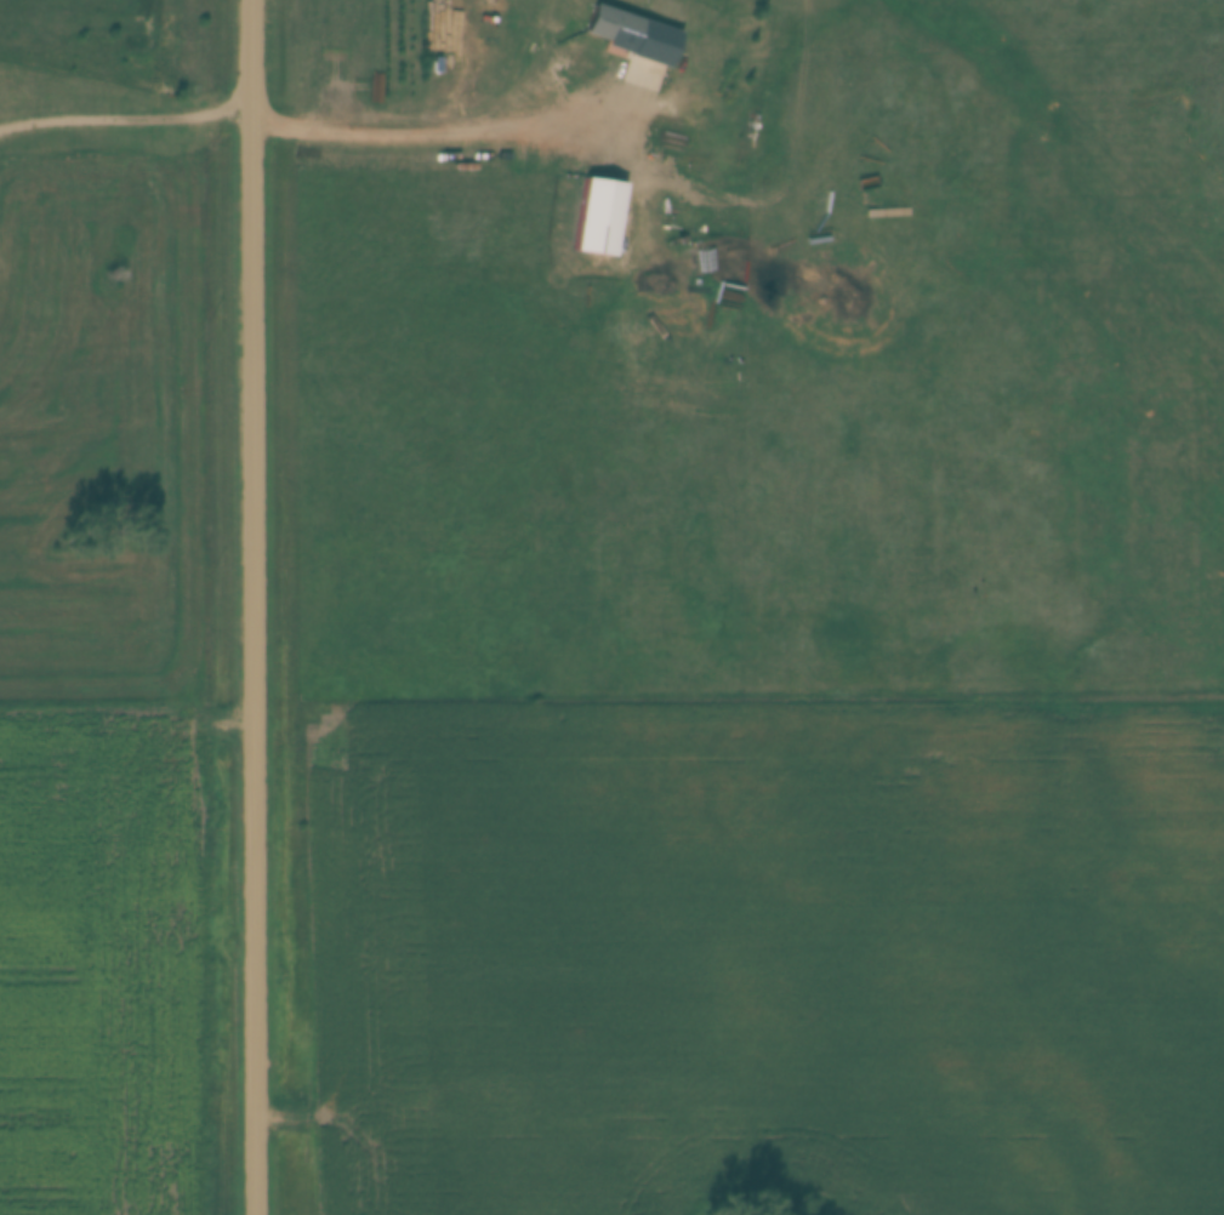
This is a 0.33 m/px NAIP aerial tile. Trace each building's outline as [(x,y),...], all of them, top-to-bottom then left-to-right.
[(596,1),(681,30),(668,64),(632,52),(632,50),(608,41),(609,39),(586,32),(596,1)] [(586,175),(626,181),(615,256),(575,250),(586,175)]
